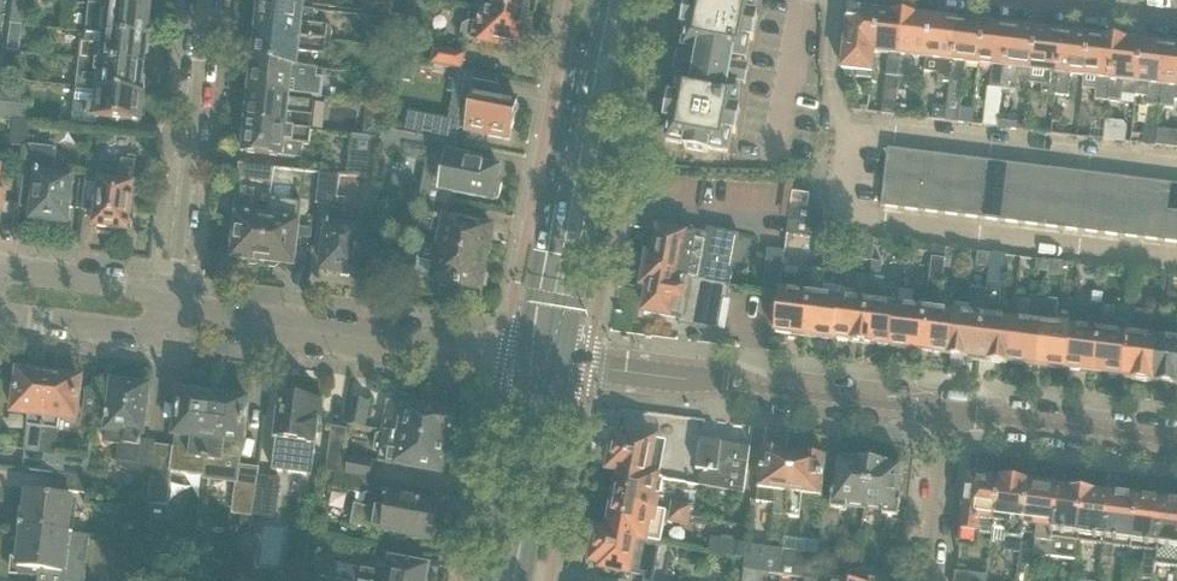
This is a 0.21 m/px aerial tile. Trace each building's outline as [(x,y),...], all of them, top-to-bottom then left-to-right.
[(9,24),(23,26),(27,0),(12,0),(9,24)] [(377,14),(392,16),(394,0),(379,0),(377,14)] [(486,8),(531,17),(532,14),(535,12),(537,2),(536,0),(488,0),(486,8)] [(691,5),(687,4),(682,27),(686,28),(683,48),(699,50),(693,82),(677,79),(673,99),(669,98),(665,121),(669,121),(665,141),(685,145),(684,149),(707,153),(708,149),(728,153),(732,133),(736,134),(740,111),(736,110),(740,90),(726,88),(732,57),(745,59),(749,39),(753,40),(757,17),(753,16),(756,0),(692,0),(691,5)] [(255,9),(255,15),(258,19),(256,32),(327,40),(330,40),(331,40),(332,31),(329,26),(328,26),(327,26),(313,24),(315,11),(302,9),(303,5),(260,1),(259,6),(255,9)] [(89,4),(86,32),(91,33),(149,40),(147,37),(150,35),(151,26),(148,24),(150,7),(109,2),(108,6),(89,4)] [(531,17),(486,8),(483,26),(469,23),(463,26),(461,38),(525,51),(528,35),(531,32),(533,23),(531,20),(531,17)] [(874,52),(879,11),(849,8),(842,66),(844,70),(857,71),(856,77),(871,79),(874,52)] [(879,11),(874,52),(888,54),(881,112),(881,114),(894,115),(899,77),(898,77),(905,14),(879,11)] [(905,14),(898,77),(899,77),(909,78),(912,56),(926,58),(931,17),(905,14)] [(379,17),(377,27),(383,28),(384,28),(385,28),(386,28),(390,28),(391,20),(391,19),(391,18),(379,17)] [(926,58),(924,71),(937,73),(936,81),(949,83),(956,20),(931,17),(926,58)] [(979,64),(984,24),(956,20),(949,83),(946,108),(945,119),(958,121),(960,108),(965,63),(979,64)] [(9,24),(6,52),(19,54),(23,26),(9,24)] [(1003,89),(1010,27),(984,24),(979,64),(991,66),(989,88),(1002,89),(1003,89)] [(1010,27),(1003,89),(1015,91),(1017,75),(1031,77),(1032,70),(1036,30),(1010,27)] [(1031,77),(1030,84),(1042,85),(1041,94),(1055,95),(1062,33),(1036,30),(1032,70),(1031,77)] [(253,57),(253,61),(297,66),(298,52),(325,55),(327,40),(256,32),(255,45),(251,46),(250,53),(253,57)] [(91,33),(88,61),(144,68),(145,55),(149,53),(149,45),(147,41),(149,40),(91,33)] [(1085,76),(1089,36),(1062,33),(1055,95),(1068,97),(1071,75),(1085,76)] [(1085,76),(1083,89),(1095,90),(1094,100),(1108,101),(1115,39),(1089,36),(1085,76)] [(1115,39),(1108,101),(1120,103),(1121,95),(1135,96),(1137,83),(1141,42),(1115,39)] [(1137,83),(1135,96),(1148,98),(1147,106),(1162,107),(1169,45),(1141,42),(1137,83)] [(1162,107),(1173,109),(1174,100),(1176,100),(1176,46),(1169,45),(1162,107)] [(433,48),(430,64),(447,67),(455,69),(460,70),(463,53),(433,48)] [(6,52),(3,79),(17,81),(20,54),(6,52)] [(79,60),(75,87),(144,95),(145,81),(142,79),(144,68),(88,61),(79,60)] [(248,76),(247,83),(250,86),(250,90),(249,94),(270,97),(270,92),(291,94),(323,98),(325,79),(317,78),(318,69),(297,66),(253,61),(252,73),(248,76)] [(455,69),(451,93),(453,93),(454,94),(464,96),(470,97),(472,97),(466,129),(466,131),(485,135),(509,139),(516,100),(498,96),(496,96),(494,95),(495,90),(495,88),(497,77),(465,71),(460,70),(455,69)] [(75,87),(71,122),(95,124),(96,118),(117,120),(141,123),(144,95),(75,87)] [(989,88),(984,125),(998,127),(999,115),(1002,89),(989,88)] [(244,110),(244,117),(246,120),(246,123),(287,128),(311,131),(312,115),(314,102),(290,99),(291,94),(270,92),(270,97),(249,94),(248,107),(244,110)] [(25,120),(27,106),(0,103),(0,117),(25,120)] [(896,105),(895,114),(905,116),(905,114),(906,106),(896,105)] [(933,106),(932,118),(945,119),(946,108),(933,106)] [(960,108),(958,121),(972,122),(974,110),(960,108)] [(998,127),(998,128),(1016,130),(1018,118),(999,115),(998,127)] [(13,120),(10,146),(27,148),(28,136),(30,122),(13,120)] [(1104,138),(1104,139),(1125,142),(1125,140),(1126,127),(1123,123),(1106,121),(1104,135),(1104,138)] [(365,122),(363,135),(380,137),(382,124),(365,122)] [(426,131),(425,136),(455,142),(458,128),(448,126),(427,122),(427,123),(427,124),(426,129),(426,131)] [(241,138),(240,144),(243,148),(243,152),(267,154),(284,156),(302,158),(303,145),(309,145),(311,131),(287,128),(246,123),(245,135),(241,138)] [(381,139),(378,152),(425,161),(418,199),(424,200),(448,204),(449,193),(493,201),(494,198),(497,198),(499,197),(502,182),(500,179),(498,179),(499,169),(468,163),(469,157),(453,154),(455,142),(388,129),(386,129),(383,128),(382,129),(381,139)] [(352,135),(347,177),(373,180),(378,152),(381,139),(352,135)] [(27,148),(19,208),(20,208),(21,207),(35,209),(34,218),(48,220),(47,223),(62,225),(62,222),(67,222),(70,199),(73,179),(54,177),(58,149),(33,146),(34,137),(29,136),(28,146),(28,148),(27,148)] [(887,149),(884,178),(904,180),(907,151),(887,149)] [(904,180),(924,183),(927,154),(907,151),(904,180)] [(924,183),(944,185),(947,156),(927,154),(924,183)] [(83,210),(82,212),(97,214),(96,226),(100,227),(100,230),(114,232),(114,229),(127,230),(129,218),(130,218),(133,185),(132,186),(135,162),(136,157),(128,156),(128,161),(122,160),(121,170),(104,168),(105,157),(90,155),(89,156),(86,180),(83,210)] [(944,185),(964,188),(968,159),(947,156),(944,185)] [(964,188),(984,190),(988,161),(968,159),(964,188)] [(984,190),(1004,193),(1008,164),(988,161),(984,190)] [(237,183),(237,186),(243,187),(244,181),(271,185),(271,183),(273,167),(246,164),(243,163),(240,163),(237,183)] [(1004,193),(1024,195),(1028,166),(1008,164),(1004,193)] [(1024,195),(1044,198),(1048,169),(1028,166),(1024,195)] [(1044,198),(1064,200),(1068,171),(1048,169),(1044,198)] [(1064,200),(1085,202),(1088,174),(1068,171),(1064,200)] [(319,174),(315,204),(316,204),(330,206),(330,208),(330,209),(329,209),(328,220),(327,220),(326,225),(327,225),(325,244),(322,268),(338,270),(341,274),(347,275),(351,272),(356,272),(359,249),(361,230),(343,227),(345,210),(344,210),(345,205),(338,204),(342,177),(320,174),(319,174)] [(1085,202),(1105,205),(1108,176),(1088,174),(1085,202)] [(1105,205),(1125,207),(1128,179),(1108,176),(1105,205)] [(880,207),(900,209),(904,180),(884,178),(880,207)] [(80,179),(76,209),(83,210),(86,180),(80,179)] [(771,210),(772,181),(706,179),(705,207),(771,210)] [(1125,207),(1145,210),(1148,181),(1128,179),(1125,207)] [(900,209),(920,212),(924,183),(904,180),(900,209)] [(1145,210),(1165,212),(1168,184),(1148,181),(1145,210)] [(920,212),(940,214),(944,185),(924,183),(920,212)] [(1176,214),(1176,185),(1168,184),(1165,212),(1176,214)] [(940,214),(960,216),(964,188),(944,185),(940,214)] [(259,261),(262,261),(269,208),(252,206),(254,188),(237,186),(232,222),(235,223),(231,254),(234,257),(246,259),(249,263),(255,263),(259,261)] [(960,216),(981,219),(984,190),(964,188),(960,216)] [(984,190),(981,219),(1001,221),(1004,193),(984,190)] [(792,192),(790,206),(807,208),(809,194),(792,192)] [(1004,193),(1001,221),(1021,224),(1024,195),(1004,193)] [(1024,195),(1021,224),(1041,226),(1044,198),(1024,195)] [(1044,198),(1041,226),(1061,229),(1064,200),(1044,198)] [(269,208),(262,261),(265,261),(268,265),(274,266),(278,263),(290,264),(294,261),(297,238),(297,237),(311,239),(312,229),(298,227),(301,206),(301,202),(273,199),(270,199),(269,208)] [(442,234),(439,249),(486,258),(487,255),(491,253),(492,244),(489,242),(492,228),(445,219),(448,204),(424,200),(419,229),(442,234)] [(1061,229),(1081,231),(1085,202),(1064,200),(1061,229)] [(1085,202),(1081,231),(1101,234),(1105,205),(1085,202)] [(1105,205),(1101,234),(1121,236),(1125,207),(1105,205)] [(790,206),(786,235),(816,239),(817,231),(821,232),(824,211),(807,208),(790,206)] [(1121,236),(1141,239),(1145,210),(1125,207),(1121,236)] [(1145,210),(1141,239),(1161,241),(1165,212),(1145,210)] [(1161,241),(1176,243),(1176,214),(1165,212),(1161,241)] [(649,254),(646,269),(730,285),(732,273),(728,272),(735,236),(738,236),(739,235),(706,228),(706,233),(694,230),(684,229),(683,234),(661,229),(656,256),(649,254)] [(859,237),(856,260),(871,261),(874,239),(859,237)] [(486,258),(439,249),(421,246),(418,260),(436,264),(433,281),(437,281),(438,285),(447,287),(450,284),(480,290),(486,258)] [(932,254),(932,258),(945,260),(947,249),(947,248),(933,246),(933,247),(933,249),(932,254)] [(762,289),(779,291),(782,273),(785,250),(767,249),(763,277),(762,289)] [(976,264),(976,266),(989,268),(989,265),(991,254),(977,252),(976,260),(976,264)] [(1000,293),(1005,255),(992,254),(987,291),(1000,293)] [(928,284),(942,286),(945,260),(932,258),(928,284)] [(1036,259),(1035,269),(1048,270),(1049,261),(1036,259)] [(872,261),(870,277),(871,277),(879,278),(881,262),(873,261),(872,261)] [(1049,261),(1048,270),(1062,272),(1064,263),(1049,261)] [(779,291),(774,331),(804,335),(813,270),(799,268),(798,275),(782,273),(779,291)] [(646,269),(643,285),(649,286),(644,315),(646,316),(647,312),(680,318),(678,324),(680,325),(681,318),(694,321),(692,327),(722,333),(722,331),(719,330),(718,330),(723,299),(727,300),(730,285),(646,269)] [(813,270),(804,335),(833,338),(838,297),(839,289),(840,285),(824,283),(826,271),(813,270)] [(838,297),(833,338),(862,342),(870,277),(856,275),(854,291),(839,289),(838,297)] [(870,277),(862,342),(891,346),(897,304),(899,290),(882,288),(883,279),(884,278),(879,278),(871,277),(870,277)] [(897,304),(891,346),(919,350),(928,284),(914,282),(913,292),(899,290),(897,304)] [(928,284),(919,350),(945,353),(945,355),(948,355),(955,304),(940,302),(942,286),(928,284)] [(955,304),(948,355),(978,359),(987,291),(972,290),(970,306),(955,304)] [(987,291),(978,359),(1006,363),(1012,320),(997,318),(1000,293),(987,291)] [(1093,292),(1091,305),(1101,306),(1103,294),(1093,292)] [(1012,320),(1006,363),(1008,363),(1008,361),(1035,365),(1044,299),(1030,297),(1026,322),(1012,320)] [(1044,299),(1035,365),(1064,368),(1070,327),(1071,318),(1055,316),(1057,300),(1044,299)] [(1070,327),(1064,368),(1093,372),(1101,306),(1091,305),(1088,304),(1086,313),(1072,311),(1071,318),(1070,327)] [(1101,306),(1093,372),(1122,376),(1127,335),(1129,321),(1114,319),(1115,308),(1101,306)] [(1127,335),(1122,376),(1131,377),(1131,379),(1151,382),(1157,338),(1159,324),(1143,322),(1144,311),(1130,310),(1129,321),(1127,335)] [(1151,382),(1176,385),(1176,383),(1176,336),(1163,334),(1162,339),(1157,338),(1151,382)] [(39,454),(49,376),(37,374),(34,371),(24,370),(21,372),(18,372),(12,413),(28,415),(23,452),(30,453),(39,454)] [(61,378),(49,376),(39,454),(54,456),(58,421),(74,423),(80,380),(77,379),(74,376),(65,375),(61,378)] [(107,410),(105,424),(108,425),(106,442),(122,444),(119,462),(120,462),(120,467),(150,480),(152,465),(137,463),(140,441),(144,412),(147,388),(131,386),(131,382),(119,381),(119,384),(113,383),(110,411),(107,410)] [(281,394),(271,472),(309,477),(320,399),(296,396),(296,394),(296,393),(295,392),(295,391),(295,390),(294,390),(294,389),(293,389),(292,388),(291,388),(291,387),(290,387),(289,387),(288,387),(287,387),(286,388),(285,388),(284,389),(283,390),(283,391),(282,391),(282,392),(282,393),(281,394)] [(150,480),(147,503),(167,506),(171,472),(203,476),(213,396),(199,394),(199,393),(198,392),(197,392),(196,391),(195,390),(194,390),(193,390),(192,389),(191,389),(190,389),(189,389),(188,389),(187,389),(186,390),(185,390),(184,391),(183,391),(182,392),(180,391),(177,415),(173,448),(154,446),(152,465),(150,480)] [(82,413),(82,414),(96,415),(99,394),(85,392),(83,406),(82,413)] [(213,396),(203,476),(236,480),(238,466),(246,400),(244,400),(243,399),(243,398),(242,398),(241,397),(240,397),(239,396),(238,396),(237,395),(236,395),(235,395),(234,395),(233,395),(232,395),(231,396),(230,396),(229,396),(228,397),(213,396)] [(347,425),(363,428),(369,402),(352,398),(347,425)] [(389,403),(384,430),(452,444),(457,413),(456,413),(456,414),(432,409),(432,411),(428,410),(429,407),(409,403),(409,406),(405,406),(389,403)] [(332,427),(325,471),(335,473),(370,479),(373,463),(343,458),(347,430),(332,427)] [(376,435),(373,450),(379,456),(378,461),(443,474),(448,444),(450,444),(450,445),(451,445),(452,444),(384,430),(384,432),(376,435)] [(613,448),(609,469),(619,470),(647,475),(658,477),(661,460),(650,457),(654,440),(621,434),(618,449),(613,448)] [(701,470),(699,485),(699,487),(744,493),(750,446),(700,440),(699,448),(696,470),(701,470)] [(140,441),(137,463),(152,465),(154,446),(155,442),(140,441)] [(757,490),(756,501),(775,504),(773,515),(785,516),(793,454),(784,453),(784,451),(780,451),(778,448),(769,447),(767,449),(763,448),(760,472),(757,490)] [(793,454),(785,516),(799,518),(802,495),(819,497),(825,456),(820,456),(818,453),(810,452),(807,454),(803,453),(803,455),(793,454)] [(30,453),(28,470),(56,474),(88,478),(90,462),(72,460),(73,458),(54,456),(39,454),(30,453)] [(846,507),(865,509),(871,460),(867,459),(865,458),(859,457),(856,458),(850,457),(850,459),(839,457),(833,505),(824,504),(821,528),(837,530),(840,511),(846,511),(846,507)] [(871,460),(865,509),(882,512),(881,516),(887,516),(884,535),(902,537),(905,510),(899,509),(900,498),(897,498),(901,465),(891,464),(891,463),(884,462),(882,460),(875,459),(873,460),(871,460)] [(236,480),(234,494),(255,496),(256,489),(257,476),(258,468),(238,466),(236,480)] [(619,470),(613,502),(657,510),(659,498),(654,497),(658,478),(658,477),(647,475),(619,470)] [(335,473),(332,488),(364,495),(365,493),(367,493),(370,479),(335,473)] [(56,474),(54,489),(90,494),(91,482),(87,482),(88,478),(56,474)] [(977,528),(994,530),(1001,476),(1000,476),(999,479),(997,478),(995,476),(987,475),(984,476),(969,475),(960,545),(975,547),(977,528)] [(257,476),(256,489),(278,492),(280,479),(257,476)] [(993,541),(992,543),(1004,545),(1003,553),(1020,555),(1023,534),(1030,482),(1028,482),(1028,480),(1001,476),(1001,479),(994,530),(993,541)] [(1033,556),(1051,559),(1060,486),(1046,484),(1044,482),(1036,481),(1033,483),(1030,482),(1023,534),(1035,536),(1033,556)] [(1077,562),(1080,542),(1087,489),(1060,486),(1051,559),(1077,562)] [(1080,542),(1107,546),(1113,493),(1087,489),(1080,542)] [(17,526),(22,527),(67,533),(71,498),(26,493),(23,523),(18,523),(17,526)] [(354,505),(350,524),(433,540),(434,536),(438,537),(441,520),(437,519),(440,507),(367,493),(365,493),(364,495),(362,506),(354,505)] [(1107,546),(1131,549),(1138,496),(1113,493),(1107,546)] [(1138,496),(1131,549),(1145,550),(1143,564),(1141,564),(1140,578),(1153,580),(1155,565),(1164,499),(1138,496)] [(1155,565),(1156,565),(1176,567),(1176,501),(1164,499),(1155,565)] [(608,532),(607,534),(660,543),(664,524),(664,523),(666,512),(657,510),(613,502),(609,524),(608,532)] [(671,503),(669,512),(689,516),(691,508),(691,507),(671,503)] [(664,523),(664,524),(667,522),(688,526),(688,525),(689,516),(669,512),(666,512),(664,523)] [(17,566),(39,568),(38,575),(38,580),(84,580),(90,535),(67,533),(22,527),(17,566)] [(591,562),(610,566),(610,570),(629,573),(644,576),(643,580),(653,580),(660,543),(607,534),(597,532),(591,562)] [(709,552),(745,558),(746,546),(747,542),(711,537),(709,552)] [(745,558),(743,570),(771,573),(778,574),(781,550),(746,546),(745,558)] [(781,550),(778,574),(805,578),(813,579),(816,555),(781,550)] [(359,580),(426,580),(428,566),(390,559),(387,573),(362,568),(359,580)] [(344,580),(346,580),(359,580),(362,568),(347,565),(344,580)] [(882,572),(859,568),(856,568),(854,580),(881,580),(882,572)] [(743,570),(742,580),(770,580),(771,573),(743,570)]
